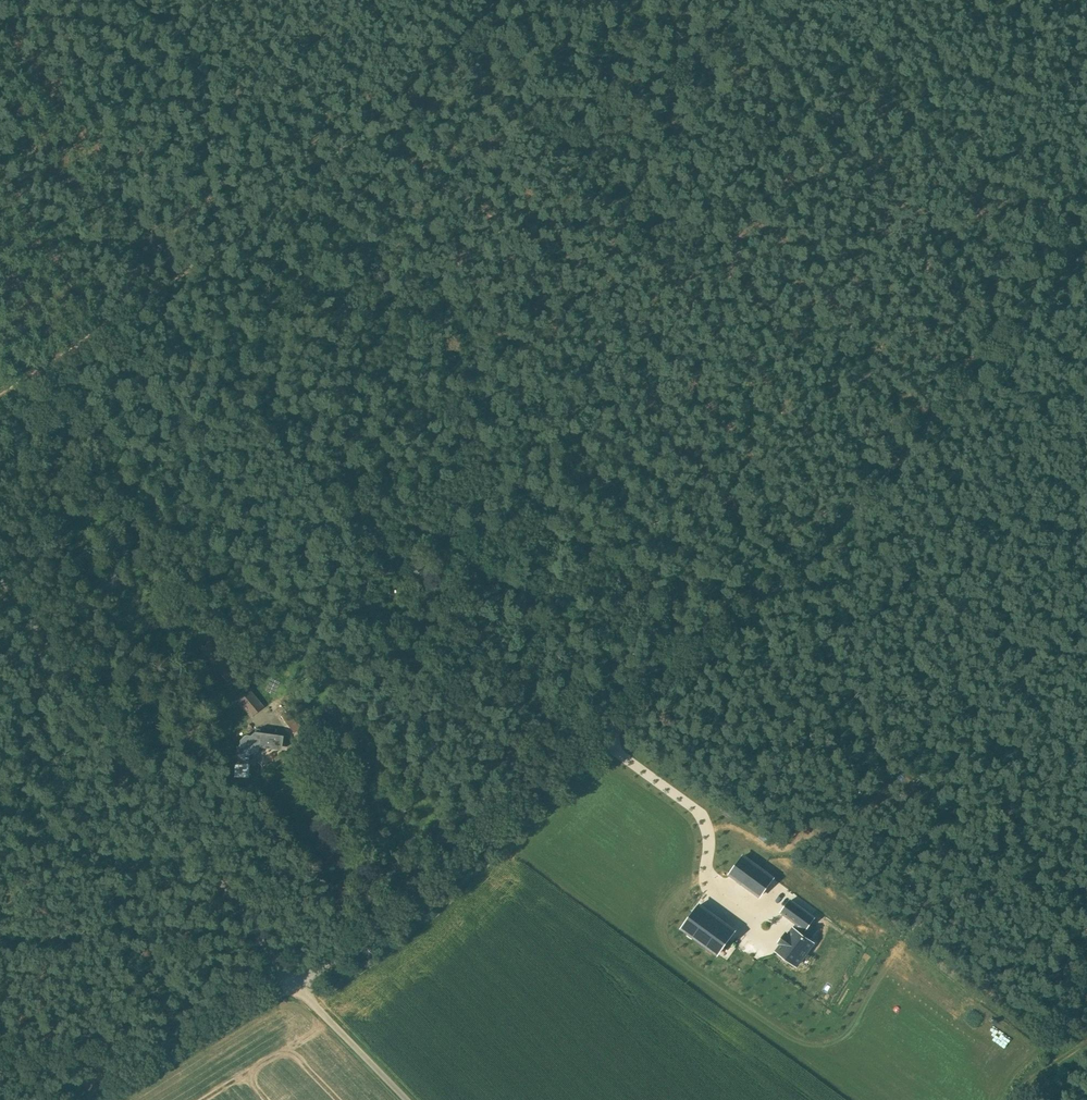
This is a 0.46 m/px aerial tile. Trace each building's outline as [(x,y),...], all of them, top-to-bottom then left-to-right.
[(424,576),(414,585),(421,592),(432,582),(424,576)] [(246,687),(235,696),(252,716),(263,707),(246,687)] [(281,737),(255,734),(238,748),(236,775),(246,776),(248,753),(258,744),(279,747),(281,737)]
